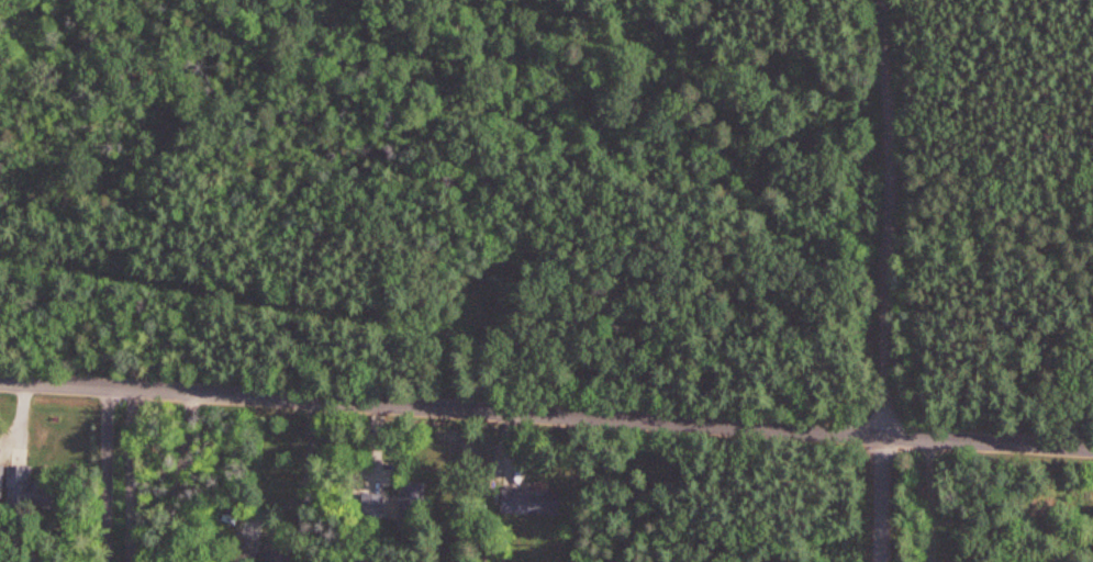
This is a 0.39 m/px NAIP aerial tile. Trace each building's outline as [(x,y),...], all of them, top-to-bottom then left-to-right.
[(8,506),(55,507),(55,482),(30,482),(30,466),(9,465),(8,506)] [(561,516),(562,491),(503,490),(503,515),(561,516)] [(384,517),(384,494),(363,494),(363,517),(384,517)] [(261,542),(241,536),(233,561),(255,561),(261,542)]
